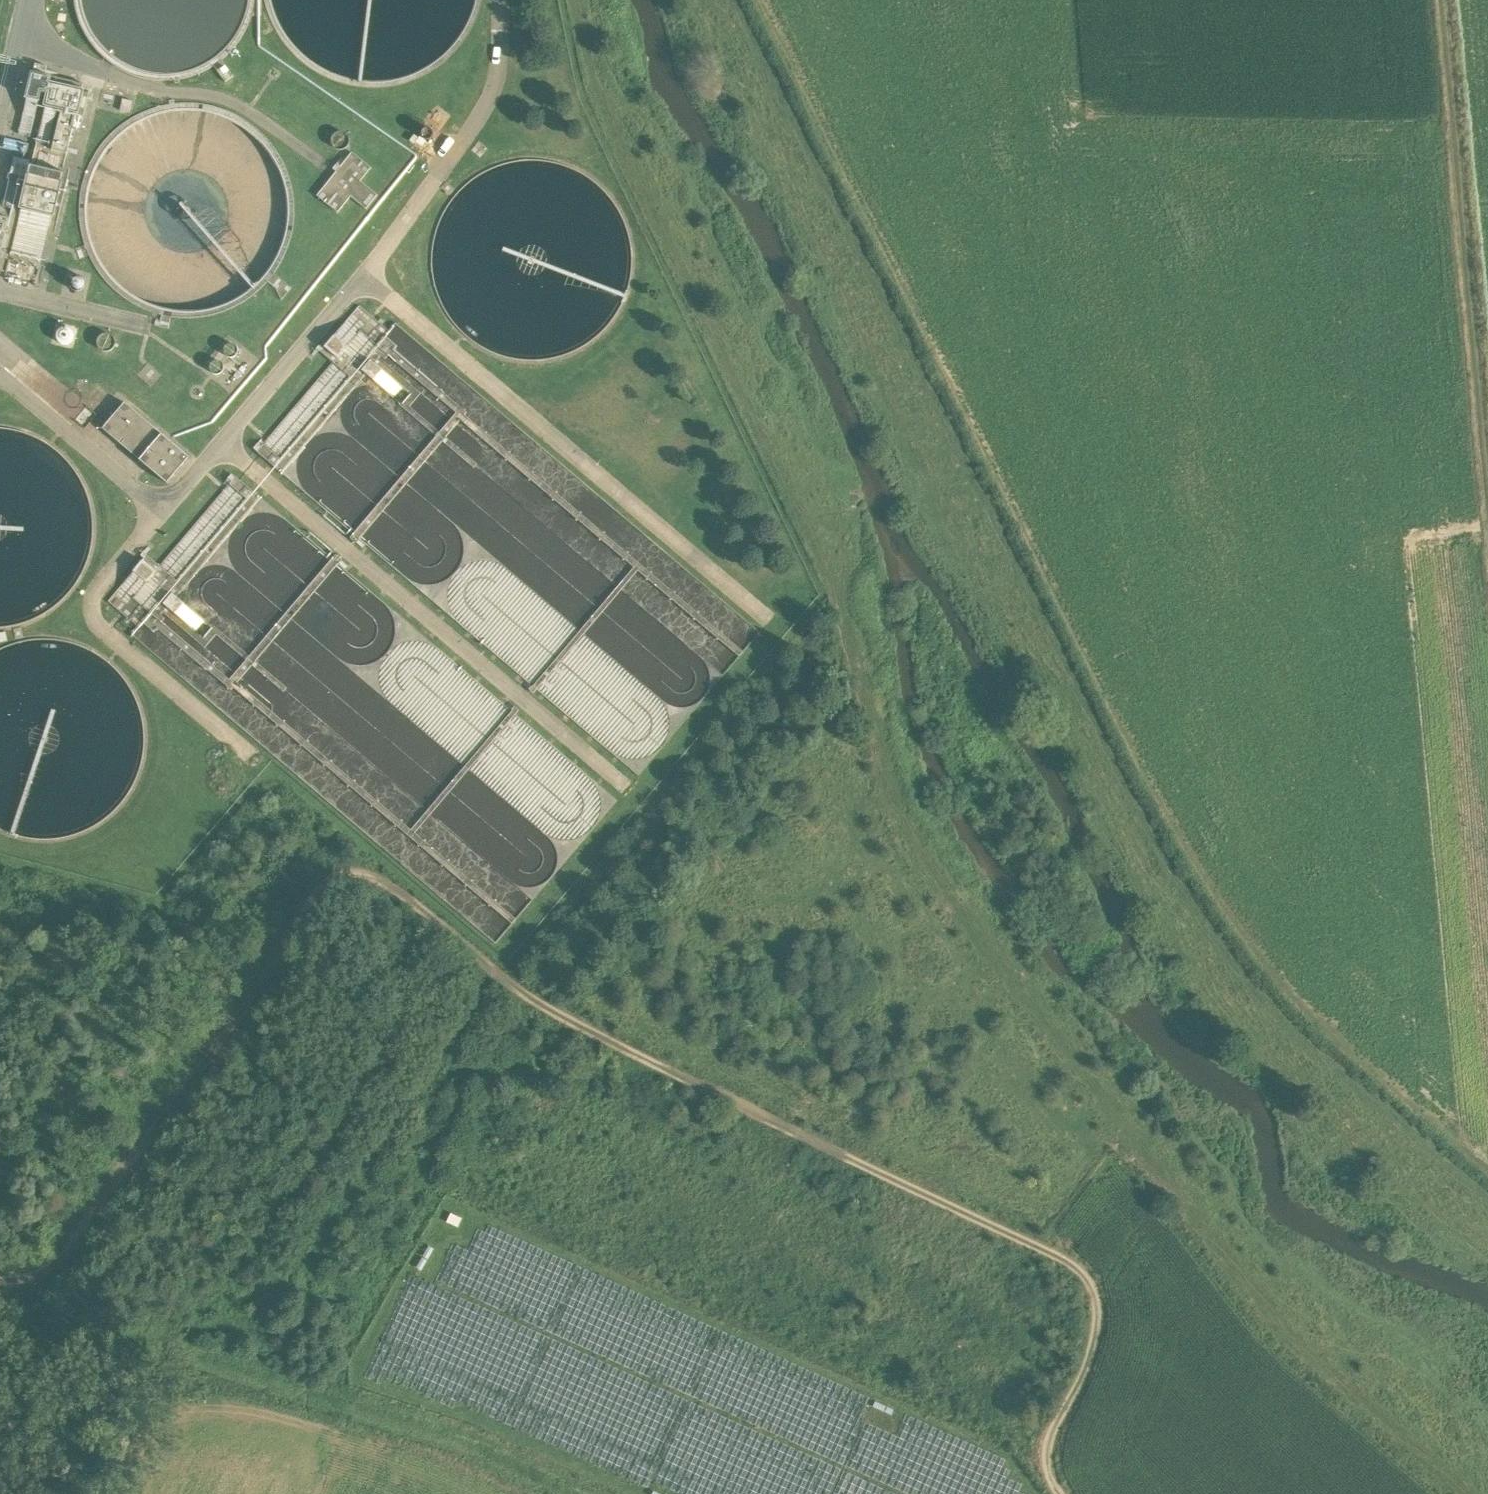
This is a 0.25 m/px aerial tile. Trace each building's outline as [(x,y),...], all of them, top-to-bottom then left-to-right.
[(78,114),(84,92),(84,90),(49,81),(43,106),(78,114)] [(347,148),(319,198),(342,211),(350,197),(369,208),(379,190),(364,182),(374,164),(347,148)] [(64,173),(31,164),(29,164),(19,208),(54,217),(64,173)] [(325,345),(338,356),(364,323),(351,312),(325,345)] [(125,402),(102,428),(167,484),(189,458),(125,402)]
